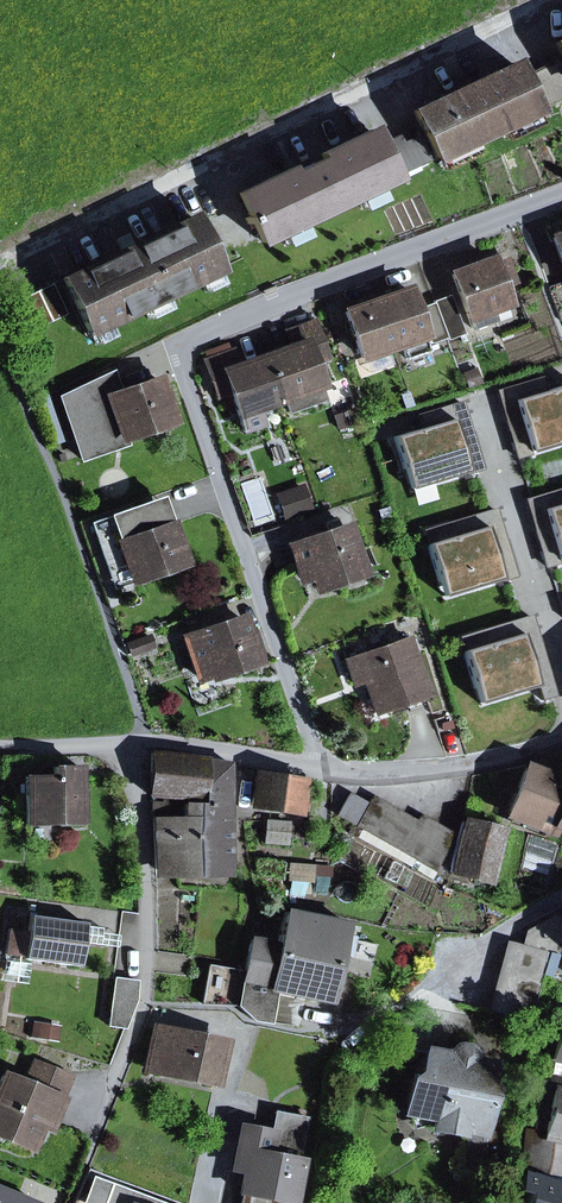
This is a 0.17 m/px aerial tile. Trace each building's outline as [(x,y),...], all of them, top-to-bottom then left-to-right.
[(557,60),(519,78),(535,110),(561,97),(561,70),(557,60)] [(413,110),(436,158),(437,157),(472,140),(499,127),(533,111),(535,110),(519,78),(512,63),(413,110)] [(499,127),(506,141),(540,124),(533,111),(499,127)] [(431,160),(415,128),(378,145),(394,178),(431,160)] [(252,222),(261,242),(279,233),(300,223),(356,196),(376,187),(394,178),(378,145),(371,129),(320,154),(322,159),(291,174),(288,169),(238,193),(249,216),(245,218),(248,224),(252,222)] [(437,157),(444,170),(478,154),(472,140),(437,157)] [(362,209),(382,199),(376,187),(356,196),(362,209)] [(215,269),(216,268),(192,217),(132,246),(122,251),(84,269),(83,268),(63,278),(88,331),(89,330),(106,322),(142,305),(140,300),(160,290),(163,296),(199,279),(198,277),(215,269)] [(285,245),(305,236),(300,223),(279,233),(285,245)] [(122,251),(132,246),(127,235),(117,240),(122,251)] [(552,239),(561,265),(561,235),(552,239)] [(495,320),(491,308),(507,303),(501,286),(512,282),(504,260),(493,264),(491,260),(452,275),(472,328),(495,320)] [(205,291),(222,283),(215,269),(198,277),(199,279),(205,291)] [(548,287),(561,321),(561,282),(548,287)] [(21,336),(67,314),(52,283),(6,306),(21,336)] [(430,351),(408,289),(377,301),(393,346),(401,344),(407,360),(430,351)] [(149,319),(169,309),(163,296),(160,290),(140,300),(142,305),(149,319)] [(447,338),(448,340),(464,334),(450,295),(417,309),(430,344),(447,338)] [(346,312),(362,357),(393,346),(377,301),(346,312)] [(96,344),(113,336),(106,322),(89,330),(96,344)] [(286,334),(291,349),(265,358),(280,399),(285,397),(290,412),(325,399),(320,385),(322,384),(309,348),(321,344),(314,323),(286,334)] [(262,424),(256,408),(271,402),(280,399),(265,358),(239,367),(233,352),(205,362),(212,383),(225,378),(243,431),(262,424)] [(118,422),(124,438),(172,421),(157,379),(119,393),(112,373),(60,398),(74,437),(118,422)] [(497,389),(518,459),(530,455),(529,452),(561,442),(561,386),(545,391),(541,377),(497,389)] [(421,429),(393,437),(409,489),(468,471),(469,474),(480,470),(459,401),(416,415),(421,429)] [(262,424),(277,419),(271,402),(256,408),(262,424)] [(358,423),(354,409),(334,415),(338,429),(358,423)] [(74,437),(81,459),(125,443),(124,438),(118,422),(74,437)] [(278,496),(285,516),(308,508),(301,488),(278,496)] [(526,498),(547,567),(559,564),(558,561),(561,560),(561,488),(526,498)] [(122,550),(133,581),(183,564),(160,498),(109,516),(113,527),(97,533),(105,556),(122,550)] [(451,528),(424,536),(442,596),(501,578),(502,581),(514,578),(493,509),(449,522),(451,528)] [(97,533),(113,527),(109,516),(93,522),(97,533)] [(311,574),(316,588),(350,576),(342,555),(353,551),(345,527),(290,547),(301,577),(311,574)] [(116,587),(133,581),(122,550),(105,556),(116,587)] [(350,576),(361,573),(353,551),(342,555),(350,576)] [(487,634),(460,643),(478,703),(537,685),(541,700),(553,697),(528,615),(485,628),(487,634)] [(210,663),(214,676),(256,661),(241,618),(185,638),(196,668),(210,663)] [(127,644),(131,655),(153,647),(149,636),(127,644)] [(366,681),(377,713),(426,695),(406,639),(357,657),(366,681)] [(354,685),(366,681),(357,657),(346,661),(354,685)] [(151,753),(150,795),(200,802),(206,760),(151,753)] [(175,819),(175,869),(230,869),(229,763),(206,760),(200,802),(200,804),(184,804),(184,819),(175,819)] [(552,822),(561,825),(561,783),(526,769),(508,814),(549,830),(552,822)] [(301,792),(303,781),(257,774),(252,803),(308,812),(311,794),(301,792)] [(26,777),(27,825),(81,823),(79,775),(26,777)] [(338,814),(435,869),(453,837),(420,818),(416,824),(371,799),(367,806),(348,796),(338,814)] [(152,803),(156,869),(175,869),(175,819),(175,800),(163,800),(163,803),(152,803)] [(286,843),(287,823),(267,821),(266,842),(286,843)] [(461,821),(449,874),(488,883),(500,831),(461,821)] [(242,981),(273,987),(302,993),(310,958),(312,928),(314,919),(284,913),(276,945),(251,940),(244,971),(242,981)] [(29,961),(77,967),(81,943),(83,927),(83,924),(28,917),(26,933),(8,930),(4,955),(23,957),(22,960),(29,961)] [(491,1011),(532,1022),(550,955),(558,957),(561,942),(561,919),(554,917),(529,930),(524,947),(508,942),(491,1011)] [(353,937),(344,935),(346,925),(314,919),(312,928),(310,958),(302,993),(331,999),(339,954),(350,956),(353,937)] [(81,943),(116,948),(118,937),(100,934),(101,929),(83,927),(81,943)] [(1,981),(26,984),(29,961),(22,960),(23,957),(4,955),(1,981)] [(242,981),(244,971),(209,965),(202,1004),(237,1006),(252,1020),(267,1022),(273,987),(242,981)] [(114,978),(108,1026),(125,1028),(134,1000),(137,981),(114,978)] [(553,1060),(561,1062),(561,1024),(553,1060)] [(156,1029),(147,1070),(214,1083),(223,1043),(156,1029)] [(462,1130),(482,1134),(490,1090),(485,1089),(490,1064),(470,1061),(471,1055),(468,1050),(455,1048),(451,1051),(450,1057),(392,1046),(386,1075),(379,1073),(377,1079),(412,1085),(407,1113),(436,1118),(434,1127),(440,1129),(442,1132),(453,1134),(456,1132),(462,1133),(462,1130)] [(40,1125),(48,1128),(69,1078),(34,1063),(25,1085),(2,1076),(0,1081),(0,1128),(5,1130),(2,1137),(30,1148),(40,1125)] [(527,1131),(521,1167),(556,1174),(555,1176),(561,1177),(561,1159),(559,1158),(561,1138),(561,1139),(561,1086),(542,1080),(535,1131),(527,1131)] [(267,1154),(299,1160),(306,1117),(275,1111),(271,1131),(267,1154)] [(291,1202),(299,1160),(267,1154),(271,1131),(242,1126),(234,1170),(245,1172),(241,1193),(244,1194),(242,1202),(287,1202),(291,1202)] [(522,1175),(518,1190),(529,1193),(526,1202),(561,1202),(561,1187),(522,1175)] [(105,1192),(109,1182),(98,1178),(94,1188),(105,1192)] [(0,1189),(0,1202),(35,1202),(0,1189)]
